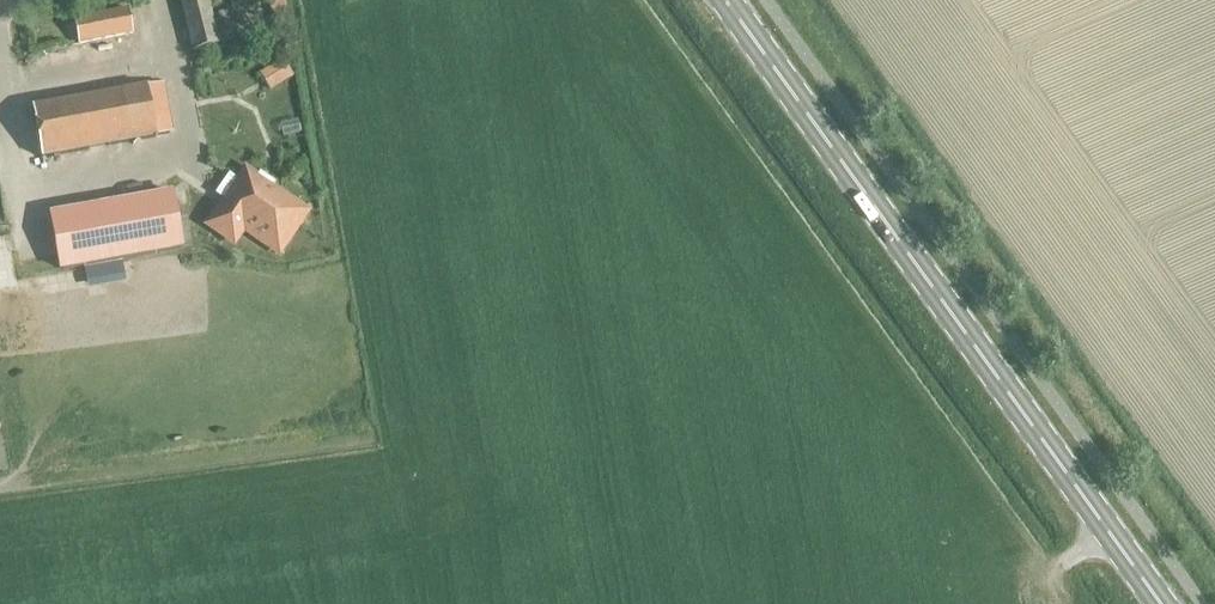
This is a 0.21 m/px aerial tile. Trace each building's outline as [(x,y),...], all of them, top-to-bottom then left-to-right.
[(212,16),(208,0),(178,0),(192,52),(234,41),(226,13),(212,16)] [(74,20),(79,45),(132,34),(127,9),(74,20)] [(281,60),(260,74),(270,91),(292,77),(281,60)] [(30,109),(39,159),(169,135),(160,85),(30,109)] [(245,171),(208,225),(233,242),(252,213),(263,221),(261,225),(285,241),(305,212),(245,171)] [(185,215),(173,217),(169,192),(51,214),(61,271),(179,249),(178,244),(190,242),(185,215)]
